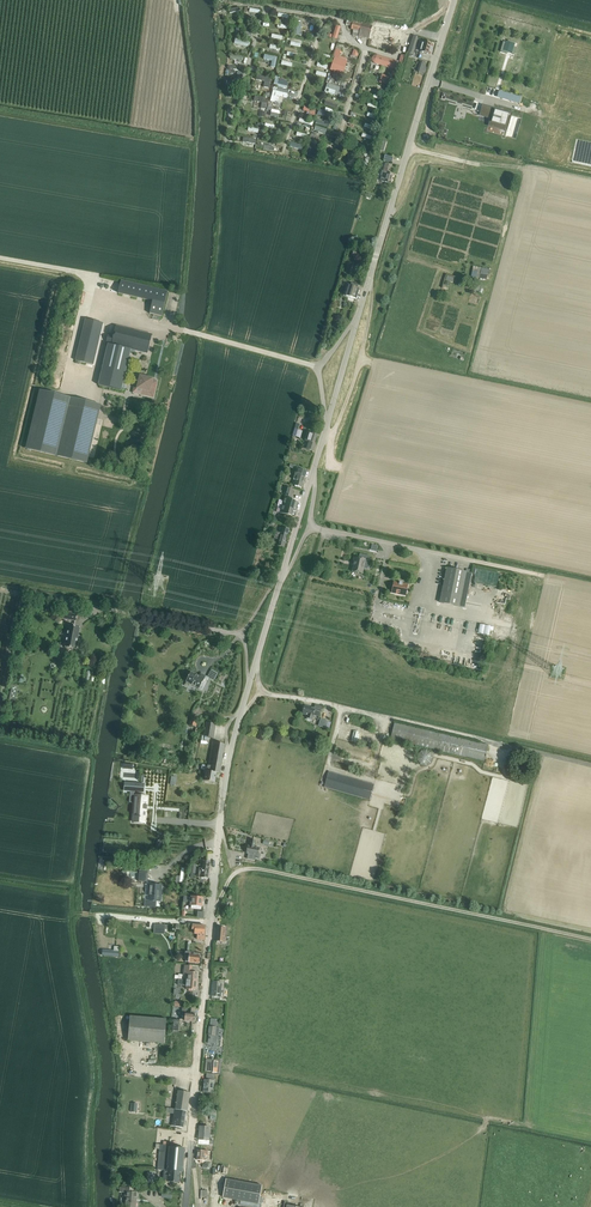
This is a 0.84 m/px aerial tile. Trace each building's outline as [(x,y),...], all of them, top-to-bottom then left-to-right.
[(347,19),(346,25),(352,27),(351,30),(353,30),(352,36),(359,37),(369,39),(372,27),(361,25),(362,21),(355,19),(353,19),(353,20),(347,19)] [(374,27),(372,38),(387,41),(389,30),(374,27)] [(414,36),(408,54),(409,54),(412,55),(413,53),(414,54),(418,45),(420,38),(414,36)] [(422,44),(419,51),(421,52),(430,54),(433,45),(429,44),(430,42),(426,41),(426,43),(425,42),(424,44),(422,44)] [(341,52),(339,51),(336,51),(333,58),(333,57),(331,62),(333,63),(330,70),(343,75),(347,63),(346,62),(347,60),(339,57),(341,52)] [(373,63),(374,64),(393,70),(396,62),(376,56),(375,56),(373,57),(372,59),(372,61),(373,63)] [(421,62),(417,73),(423,75),(423,73),(425,67),(426,63),(421,62)] [(382,75),(380,83),(390,86),(392,78),(382,75)] [(327,85),(325,93),(337,97),(340,88),(327,85)] [(482,105),(479,116),(490,120),(488,127),(507,132),(509,125),(512,114),(482,105)] [(355,167),(358,156),(350,153),(347,164),(355,167)] [(382,173),(380,181),(391,185),(394,175),(389,174),(391,166),(385,164),(383,170),(382,173)] [(362,253),(354,250),(353,256),(360,258),(362,253)] [(472,272),(471,277),(480,278),(480,274),(489,276),(490,270),(478,268),(473,267),(472,272)] [(153,302),(150,315),(162,317),(168,292),(121,281),(118,294),(153,302)] [(351,284),(350,287),(349,287),(346,297),(356,300),(359,290),(358,290),(359,286),(351,284)] [(86,320),(76,362),(75,364),(80,365),(80,363),(93,366),(103,324),(86,320)] [(131,350),(132,350),(132,352),(135,352),(135,351),(148,354),(148,352),(151,340),(153,335),(116,326),(114,335),(108,334),(106,344),(108,345),(98,386),(122,391),(131,350)] [(137,377),(133,392),(142,394),(153,397),(156,385),(151,384),(152,380),(141,377),(141,378),(137,377)] [(85,460),(100,405),(43,389),(29,445),(85,460)] [(307,433),(306,437),(308,438),(307,442),(309,443),(306,450),(313,452),(318,436),(307,433)] [(296,469),(293,480),(296,481),(295,486),(301,488),(304,480),(305,478),(307,472),(301,470),(302,468),(295,466),(294,469),(296,469)] [(294,490),(287,488),(285,494),(286,494),(284,502),(280,501),(278,507),(282,508),(281,514),(294,518),(298,503),(291,500),(294,490)] [(274,539),(279,540),(277,546),(284,548),(289,530),(283,528),(279,526),(277,534),(276,536),(275,536),(274,539)] [(352,572),(363,574),(366,560),(353,558),(352,566),(353,566),(352,572)] [(440,603),(459,607),(466,573),(447,569),(440,603)] [(394,582),(392,593),(406,596),(408,585),(394,582)] [(52,603),(50,609),(62,611),(63,605),(52,603)] [(78,615),(64,613),(63,619),(76,622),(78,615)] [(69,626),(65,648),(76,650),(80,628),(69,626)] [(192,672),(186,682),(199,689),(206,677),(201,674),(200,677),(192,672)] [(12,685),(9,701),(15,702),(18,686),(12,685)] [(318,721),(319,720),(323,708),(315,705),(314,709),(305,706),(305,707),(303,706),(302,710),(303,711),(302,715),(308,717),(307,720),(308,720),(307,721),(311,722),(311,721),(312,721),(313,717),(319,719),(318,721)] [(191,717),(189,725),(196,727),(198,719),(191,717)] [(319,727),(326,729),(328,722),(321,720),(319,727)] [(214,739),(216,724),(206,723),(204,737),(214,739)] [(484,761),(487,746),(395,724),(391,739),(484,761)] [(209,767),(207,766),(207,771),(206,771),(205,781),(215,783),(217,774),(220,774),(225,745),(213,743),(209,767)] [(328,772),(324,787),(324,788),(370,801),(375,785),(328,772)] [(125,784),(125,791),(130,792),(135,792),(135,796),(134,796),(134,804),(133,819),(145,820),(147,797),(142,797),(142,793),(144,793),(144,786),(125,784)] [(255,847),(256,841),(251,840),(249,846),(248,846),(246,854),(248,854),(247,860),(255,861),(256,859),(260,860),(261,855),(259,855),(260,848),(255,847)] [(202,878),(208,879),(210,862),(203,861),(202,869),(199,869),(199,875),(202,875),(202,878)] [(135,874),(135,881),(147,882),(148,874),(139,873),(139,874),(135,874)] [(144,901),(144,907),(156,908),(157,902),(161,902),(162,890),(160,890),(161,885),(148,884),(147,896),(150,897),(149,901),(144,901)] [(183,903),(190,903),(190,907),(197,907),(197,906),(203,907),(203,898),(194,897),(192,896),(184,896),(183,903)] [(185,925),(185,928),(192,928),(192,931),(195,931),(194,935),(197,935),(197,940),(204,941),(205,926),(192,925),(185,925)] [(216,941),(224,942),(226,929),(217,928),(216,941)] [(102,950),(102,955),(118,957),(119,952),(119,947),(114,947),(114,951),(102,950)] [(185,960),(185,962),(189,962),(188,963),(199,964),(200,955),(192,954),(192,953),(186,952),(185,957),(185,960)] [(184,972),(183,975),(187,976),(186,980),(197,981),(198,973),(192,973),(192,971),(193,966),(184,966),(184,972)] [(179,980),(178,986),(186,986),(187,987),(186,990),(189,990),(188,991),(192,992),(192,990),(196,990),(197,981),(186,980),(182,980),(179,980)] [(212,997),(212,1000),(220,1001),(220,998),(221,998),(221,997),(221,996),(221,993),(221,989),(222,983),(221,983),(219,983),(217,982),(213,982),(212,997)] [(185,1017),(185,1021),(195,1022),(195,1014),(186,1013),(186,1014),(182,1013),(181,1017),(185,1017)] [(130,1016),(128,1041),(164,1044),(166,1019),(130,1016)] [(209,1036),(208,1043),(217,1044),(217,1042),(218,1037),(218,1036),(219,1032),(219,1028),(218,1028),(217,1028),(216,1028),(216,1027),(216,1025),(217,1023),(217,1021),(217,1020),(211,1019),(210,1027),(209,1027),(208,1036),(209,1036)] [(206,1061),(205,1072),(219,1073),(220,1062),(206,1061)] [(203,1093),(213,1094),(214,1094),(215,1081),(214,1081),(215,1075),(207,1074),(206,1081),(204,1080),(203,1093)] [(186,1111),(187,1111),(190,1093),(178,1091),(175,1110),(174,1109),(172,1126),(183,1127),(186,1111)] [(209,1140),(210,1128),(200,1126),(199,1139),(209,1140)] [(160,1145),(157,1170),(158,1170),(164,1171),(164,1175),(165,1175),(167,1176),(169,1176),(168,1182),(179,1183),(180,1172),(182,1172),(184,1149),(182,1149),(179,1148),(177,1148),(172,1148),(169,1147),(170,1146),(169,1146),(163,1145),(160,1145)] [(208,1151),(198,1150),(197,1160),(200,1161),(200,1163),(202,1163),(202,1161),(206,1161),(206,1156),(208,1157),(208,1151)] [(225,1186),(223,1198),(257,1204),(259,1204),(261,1189),(262,1186),(255,1184),(226,1179),(225,1186)] [(119,1192),(125,1193),(125,1194),(124,1198),(126,1198),(125,1206),(136,1206),(138,1193),(133,1192),(133,1188),(125,1187),(120,1187),(119,1192)]
